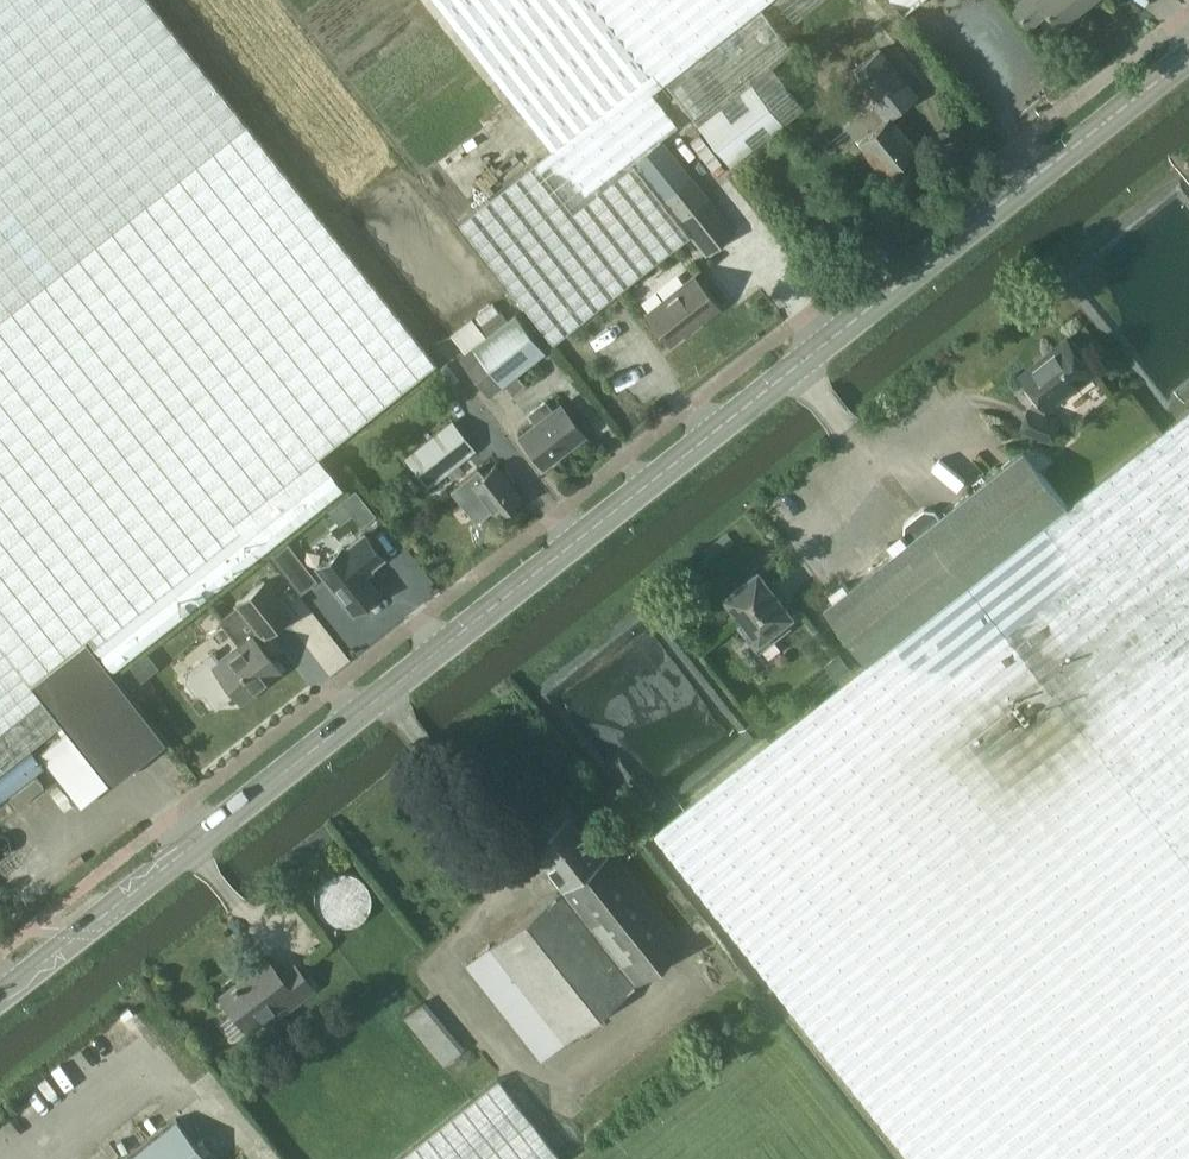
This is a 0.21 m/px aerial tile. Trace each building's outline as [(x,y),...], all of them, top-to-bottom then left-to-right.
[(165,739),(113,675),(344,491),(317,458),(435,361),(173,33),(148,0),(0,0),(0,664),(49,730),(61,721),(69,730),(110,783),(165,739)] [(691,234),(707,254),(734,230),(659,137),(677,123),(652,91),(768,0),(431,0),(551,149),(458,222),(553,343),(691,234)] [(825,0),(783,0),(779,3),(795,23),(825,0)] [(902,10),(915,0),(894,0),(902,10)] [(1057,27),(1090,0),(1016,0),(1009,5),(1027,27),(1045,12),(1057,27)] [(760,9),(666,83),(731,167),(805,108),(772,67),(793,50),(760,9)] [(868,103),(844,122),(884,172),(916,147),(891,115),(916,95),(879,48),(846,74),(868,103)] [(828,273),(816,258),(803,269),(814,284),(828,273)] [(693,274),(645,311),(670,343),(718,305),(693,274)] [(487,335),(508,319),(501,309),(479,326),(487,335)] [(489,395),(544,351),(515,314),(508,319),(487,335),(465,352),(459,357),(489,395)] [(450,333),(465,352),(487,335),(479,326),(472,316),(450,333)] [(1038,364),(1023,375),(1038,394),(1032,400),(1022,424),(1053,437),(1060,419),(1042,412),(1094,370),(1081,354),(1083,350),(1075,340),(1070,341),(1067,337),(1036,362),(1038,364)] [(536,420),(518,434),(543,467),(586,434),(560,401),(551,409),(545,401),(530,413),(536,420)] [(1068,504),(969,582),(1188,862),(1188,409),(1068,504)] [(464,458),(440,428),(404,456),(428,486),(464,458)] [(969,582),(1068,504),(1024,448),(940,514),(935,508),(924,507),(915,514),(969,582)] [(472,481),(470,482),(496,515),(520,496),(494,463),(484,471),(480,467),(484,463),(474,451),(447,472),(457,485),(469,476),(472,481)] [(969,582),(915,514),(906,522),(905,533),(909,538),(825,605),(869,661),(969,582)] [(352,612),(378,591),(365,574),(364,573),(382,558),(364,535),(363,534),(344,549),(343,547),(317,567),(352,612)] [(287,541),(269,556),(281,571),(299,557),(287,541)] [(792,612),(782,600),(788,595),(777,581),(771,586),(759,570),(728,594),(748,620),(743,625),(760,646),(787,625),(783,619),(792,612)] [(196,691),(205,690),(215,703),(232,690),(238,698),(253,686),(255,689),(280,670),(254,637),(260,632),(263,636),(291,614),(264,580),(236,602),(239,606),(222,620),(240,643),(217,661),(211,653),(189,671),(188,680),(196,691)] [(969,582),(869,661),(654,830),(787,1000),(912,1158),(1188,1158),(1188,862),(969,582)] [(49,730),(0,665),(0,769),(49,730)] [(110,783),(67,729),(39,753),(80,806),(110,783)] [(36,777),(10,797),(17,806),(43,786),(36,777)] [(568,813),(527,845),(560,887),(465,962),(539,1055),(685,941),(612,847),(602,856),(568,813)] [(220,994),(233,1011),(221,1021),(233,1036),(245,1026),(246,1026),(282,998),(288,1006),(312,987),(294,964),(280,975),(266,957),(220,994)] [(425,1001),(404,1017),(443,1064),(463,1047),(425,1001)] [(397,1158),(556,1158),(565,1152),(504,1075),(397,1158)] [(121,1158),(208,1158),(175,1117),(121,1158)]
